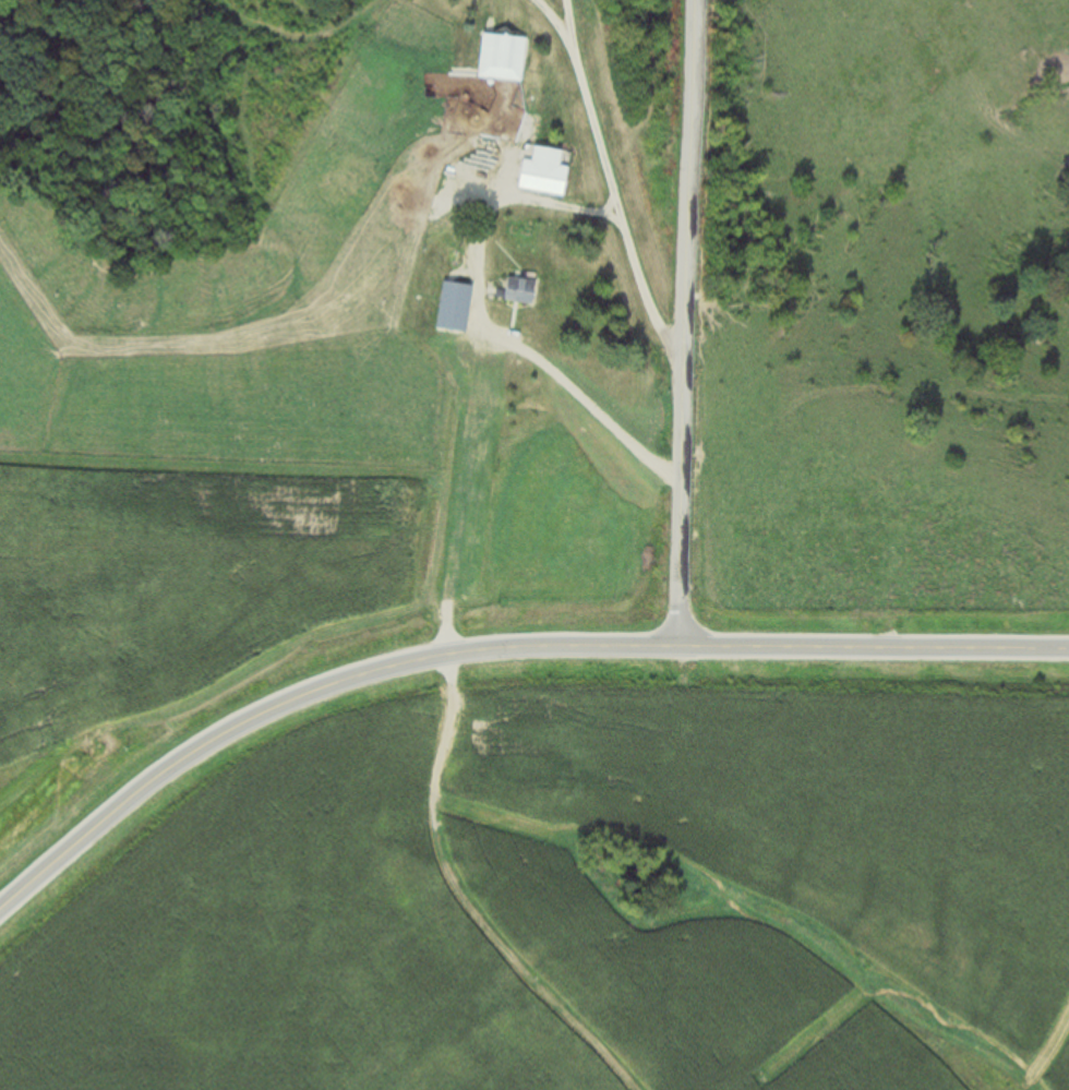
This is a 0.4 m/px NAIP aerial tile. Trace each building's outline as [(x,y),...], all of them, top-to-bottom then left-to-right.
[(523,38),(479,35),(475,78),(519,81),(523,38)] [(566,167),(518,160),(514,189),(563,195),(566,167)] [(528,306),(534,285),(504,275),(497,297),(528,306)] [(438,282),(433,329),(464,332),(469,285),(438,282)]
